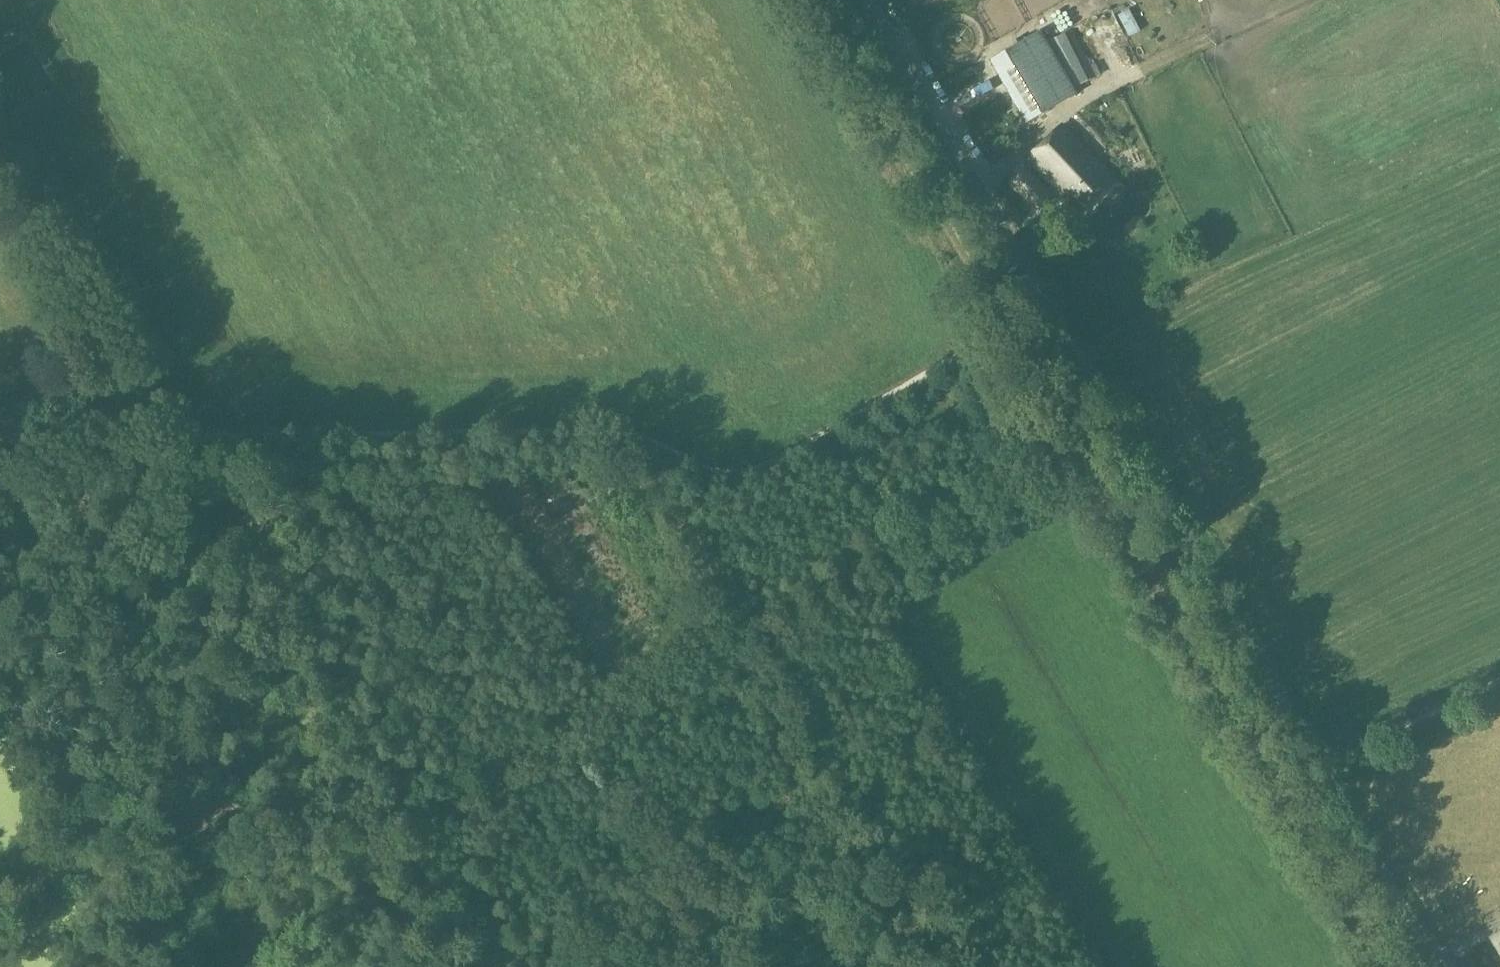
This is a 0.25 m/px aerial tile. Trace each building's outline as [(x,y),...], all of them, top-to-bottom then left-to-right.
[(1123,36),(1107,0),(1075,0),(1056,8),(1065,29),(1093,17),(1105,44),(1123,36)] [(1058,39),(1082,85),(1098,77),(1074,31),(1058,39)] [(1078,94),(1042,32),(992,62),(1027,123),(1078,94)] [(980,121),(999,113),(995,103),(976,111),(980,121)] [(1115,181),(1063,127),(1030,159),(1082,213),(1115,181)] [(1039,213),(1053,196),(1026,169),(1011,185),(1039,213)]
